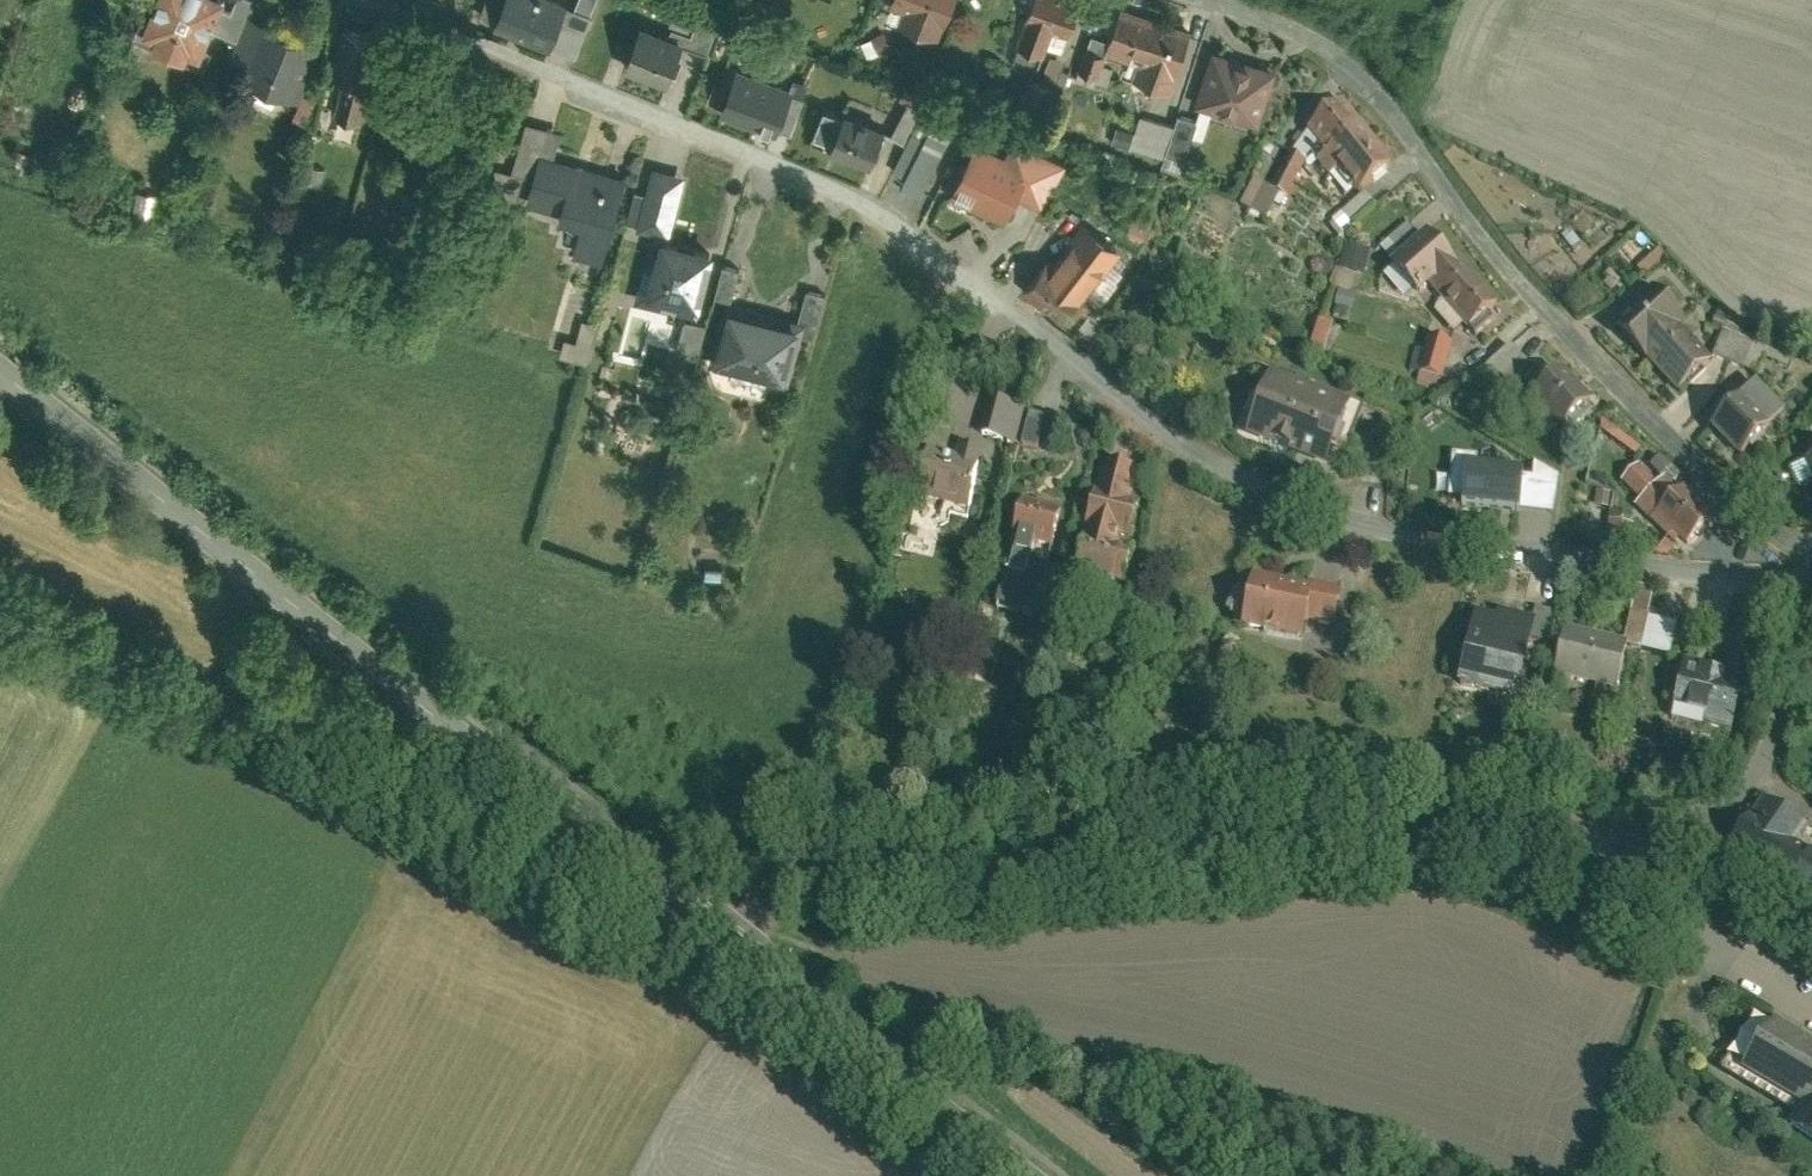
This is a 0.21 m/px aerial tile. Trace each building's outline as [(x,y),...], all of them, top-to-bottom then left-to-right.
[(228,0),(149,0),(138,25),(156,33),(154,39),(183,52),(186,46),(205,54),(217,27),(228,0)] [(250,10),(254,0),(228,0),(217,27),(239,36),(250,10)] [(496,18),(553,41),(570,1),(570,0),(503,0),(496,18)] [(576,3),(591,9),(595,0),(577,0),(576,3)] [(956,0),(891,0),(889,4),(905,10),(900,22),(932,34),(940,15),(949,18),(956,0)] [(1016,43),(1043,52),(1051,26),(1070,33),(1082,0),(1032,0),(1016,43)] [(579,51),(594,10),(591,9),(576,3),(570,1),(553,41),(579,51)] [(1110,41),(1106,55),(1138,66),(1134,78),(1171,91),(1191,32),(1121,8),(1110,41)] [(302,91),(323,39),(250,10),(239,36),(229,62),(302,91)] [(720,20),(700,12),(689,40),(708,47),(720,20)] [(642,16),(624,62),(666,79),(684,33),(642,16)] [(374,26),(344,19),(334,65),(337,66),(363,72),(374,26)] [(894,51),(884,32),(872,37),(882,57),(894,51)] [(1106,55),(1110,41),(1092,34),(1080,71),(1097,78),(1106,55)] [(1278,71),(1212,51),(1194,108),(1227,118),(1255,127),(1260,129),(1278,71)] [(1046,72),(1057,77),(1065,60),(1054,55),(1046,72)] [(794,85),(739,63),(722,106),(776,128),(780,120),(794,85)] [(363,72),(337,66),(335,73),(328,105),(364,114),(373,74),(363,72)] [(780,120),(793,124),(805,94),(793,88),(780,120)] [(888,126),(910,136),(916,123),(925,103),(903,93),(888,126)] [(1390,160),(1340,100),(1306,129),(1325,152),(1313,162),(1326,177),(1338,167),(1356,189),(1390,160)] [(833,141),(845,113),(825,105),(813,133),(833,141)] [(910,136),(894,169),(904,174),(900,182),(918,190),(954,117),(937,108),(927,128),(916,123),(910,136)] [(833,141),(831,147),(870,163),(884,129),(868,122),(870,118),(849,110),(847,114),(845,113),(833,141)] [(542,142),(557,147),(563,122),(527,111),(511,160),(535,168),(542,142)] [(1131,150),(1163,164),(1164,158),(1174,126),(1141,116),(1136,133),(1131,150)] [(1184,165),(1198,122),(1178,116),(1174,126),(1164,158),(1184,165)] [(1255,127),(1227,118),(1223,129),(1251,138),(1255,127)] [(1131,150),(1136,133),(1118,127),(1110,144),(1131,150)] [(976,137),(950,190),(1006,218),(1019,192),(1042,204),(1065,158),(1014,132),(1005,151),(976,137)] [(41,144),(22,139),(18,154),(36,160),(41,144)] [(535,168),(529,189),(562,199),(560,207),(583,213),(575,240),(604,248),(628,168),(557,147),(542,142),(535,168)] [(1306,157),(1291,149),(1272,186),(1287,193),(1306,157)] [(325,171),(327,157),(312,155),(310,169),(325,171)] [(1184,165),(1164,158),(1163,164),(1160,172),(1180,178),(1184,165)] [(656,160),(642,215),(674,223),(688,168),(656,160)] [(1281,204),(1287,193),(1272,186),(1255,177),(1242,201),(1269,214),(1276,201),(1281,204)] [(155,181),(140,179),(137,201),(152,203),(155,181)] [(1375,201),(1364,190),(1342,208),(1351,219),(1375,201)] [(1353,222),(1351,219),(1342,208),(1332,217),(1343,231),(1353,222)] [(1154,219),(1137,211),(1129,227),(1145,235),(1154,219)] [(1047,258),(1026,285),(1063,313),(1079,292),(1083,296),(1122,246),(1084,216),(1050,260),(1047,258)] [(1388,236),(1398,248),(1416,232),(1406,220),(1388,236)] [(719,241),(662,227),(660,234),(652,232),(637,291),(698,306),(700,296),(705,297),(719,241)] [(1417,288),(1429,278),(1456,254),(1435,229),(1396,263),(1417,288)] [(1371,248),(1349,242),(1340,270),(1362,277),(1371,248)] [(1659,247),(1642,263),(1650,268),(1666,252),(1659,247)] [(1498,297),(1459,252),(1456,254),(1429,278),(1475,331),(1494,314),(1488,306),(1498,297)] [(724,257),(718,284),(733,288),(740,260),(724,257)] [(1093,286),(1103,295),(1127,269),(1116,260),(1093,286)] [(808,282),(799,312),(807,315),(818,318),(827,287),(808,282)] [(1196,305),(1202,288),(1185,282),(1179,299),(1196,305)] [(1656,285),(1615,323),(1681,393),(1715,361),(1675,319),(1682,313),(1656,285)] [(1356,292),(1337,287),(1334,303),(1353,307),(1356,292)] [(799,312),(729,291),(712,346),(733,353),(731,361),(765,371),(768,363),(791,370),(807,315),(799,312)] [(708,315),(687,308),(677,342),(698,348),(708,315)] [(600,315),(583,310),(579,325),(571,322),(564,346),(589,353),(600,315)] [(1335,323),(1319,318),(1309,348),(1325,353),(1335,323)] [(1723,329),(1713,353),(1728,360),(1744,366),(1756,339),(1723,329)] [(1451,339),(1432,335),(1428,351),(1424,371),(1443,375),(1451,339)] [(1528,363),(1508,340),(1486,359),(1505,382),(1528,363)] [(1773,341),(1767,356),(1786,363),(1792,348),(1773,341)] [(1424,371),(1428,351),(1417,349),(1412,368),(1424,371)] [(1593,407),(1562,373),(1530,402),(1561,436),(1593,407)] [(1283,383),(1273,379),(1265,398),(1254,393),(1243,420),(1255,425),(1251,434),(1296,452),(1292,463),(1328,477),(1343,438),(1352,441),(1363,414),(1296,388),(1299,380),(1286,375),(1283,383)] [(1763,378),(1713,426),(1741,456),(1792,408),(1763,378)] [(1480,401),(1459,402),(1459,415),(1480,414),(1480,401)] [(1029,418),(990,404),(979,440),(1016,452),(1020,453),(1021,450),(1028,420),(1029,418)] [(1047,424),(1028,420),(1021,450),(1039,456),(1047,424)] [(928,459),(917,499),(947,507),(944,518),(966,524),(984,457),(959,452),(955,465),(928,459)] [(1650,470),(1662,483),(1666,478),(1673,485),(1681,478),(1661,459),(1650,470)] [(1463,506),(1462,517),(1519,523),(1520,519),(1523,483),(1524,476),(1477,472),(1478,463),(1454,460),(1450,504),(1463,506)] [(1650,470),(1644,464),(1622,485),(1641,504),(1635,510),(1674,550),(1680,544),(1687,551),(1709,530),(1677,498),(1682,494),(1673,485),(1666,478),(1662,483),(1650,470)] [(1806,464),(1790,471),(1798,489),(1811,483),(1811,477),(1806,464)] [(1097,498),(1094,498),(1076,581),(1125,592),(1131,561),(1117,559),(1122,537),(1133,539),(1140,508),(1133,507),(1140,476),(1105,467),(1097,498)] [(1523,483),(1520,519),(1552,521),(1558,481),(1534,467),(1532,484),(1523,483)] [(1611,499),(1597,497),(1595,510),(1609,512),(1611,499)] [(1064,511),(1024,501),(1014,543),(1020,545),(1018,550),(1036,554),(1037,549),(1054,553),(1064,511)] [(1635,528),(1611,525),(1609,544),(1633,547),(1635,528)] [(1036,554),(1018,550),(1013,573),(1010,585),(1028,589),(1031,578),(1036,554)] [(707,559),(706,570),(723,571),(724,560),(707,559)] [(1047,582),(1031,578),(1028,589),(1010,585),(1013,573),(1003,571),(993,611),(1037,622),(1047,582)] [(1343,598),(1254,582),(1244,639),(1304,650),(1308,629),(1336,634),(1343,598)] [(1642,655),(1649,624),(1656,595),(1636,591),(1624,646),(1629,647),(1628,652),(1642,655)] [(1536,613),(1533,627),(1538,628),(1535,642),(1548,645),(1554,617),(1536,613)] [(1477,625),(1460,697),(1519,711),(1535,642),(1538,628),(1533,627),(1499,619),(1497,630),(1477,625)] [(1679,631),(1649,624),(1642,655),(1673,661),(1679,631)] [(1685,667),(1673,730),(1734,741),(1742,698),(1751,700),(1762,641),(1724,634),(1716,673),(1685,667)] [(1567,635),(1555,689),(1580,695),(1577,710),(1614,718),(1628,652),(1629,647),(1624,646),(1567,635)] [(1686,767),(1672,776),(1679,787),(1693,777),(1686,767)] [(1811,906),(1811,849),(1804,844),(1811,831),(1811,822),(1770,796),(1733,856),(1811,906)] [(1756,1078),(1783,1034),(1760,1021),(1733,1064),(1756,1078)] [(1786,1029),(1783,1034),(1756,1078),(1752,1084),(1810,1120),(1796,1143),(1811,1153),(1811,1044),(1786,1029)]
